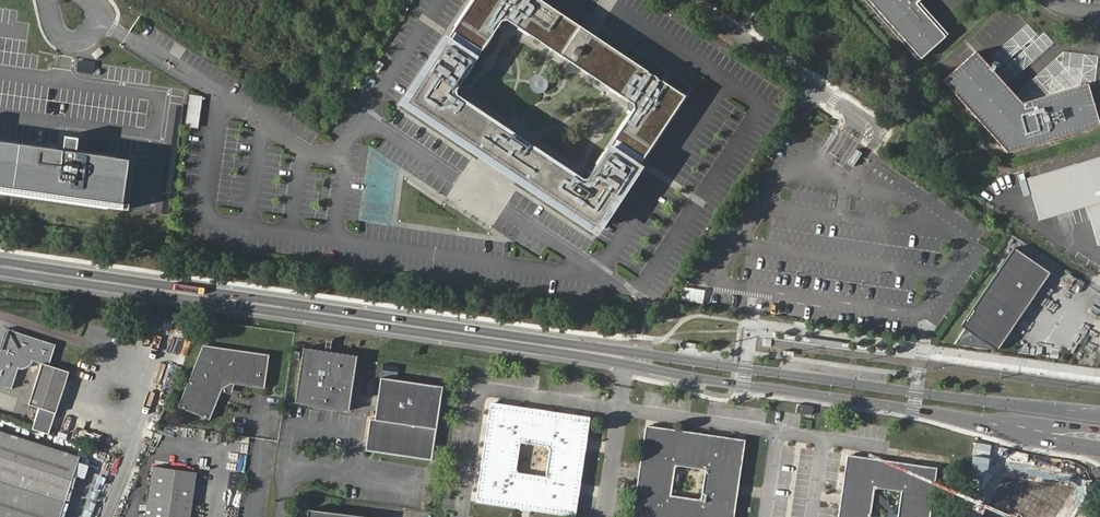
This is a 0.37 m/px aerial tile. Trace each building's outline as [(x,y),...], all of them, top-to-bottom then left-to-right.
[(562,14),(562,15),(552,9),(552,8),(541,0),(474,0),(453,31),(455,32),(448,42),(447,42),(406,103),(463,142),(464,140),(474,147),(474,148),(483,155),(485,151),(504,163),(522,175),(520,179),(529,185),(530,184),(540,190),(539,192),(597,230),(638,168),(637,167),(643,157),(645,158),(686,96),(628,58),(627,59),(617,52),(618,51),(562,14)] [(917,60),(942,38),(912,5),(915,2),(918,0),(863,0),(917,60)] [(915,2),(912,5),(942,38),(944,35),(915,2)] [(940,82),(1004,154),(1099,126),(1099,125),(1097,115),(1088,84),(1022,103),(1010,90),(975,51),(940,82)] [(379,74),(385,65),(379,61),(374,70),(379,74)] [(530,83),(531,86),(532,89),(535,91),(538,92),(541,92),(543,91),(544,91),(545,90),(546,89),(548,87),(549,84),(548,81),(547,78),(545,75),(543,74),(540,73),(537,74),(534,75),(532,77),(530,80),(530,82),(530,83)] [(200,128),(202,96),(189,95),(187,127),(200,128)] [(0,140),(0,192),(123,209),(130,159),(0,140)] [(1026,177),(1040,226),(1088,212),(1098,246),(1099,246),(1099,156),(1026,177)] [(1014,250),(1003,265),(1039,291),(1050,276),(1014,250)] [(964,330),(952,346),(996,352),(1039,291),(1003,265),(959,327),(964,330)] [(682,300),(700,303),(702,290),(684,288),(682,300)] [(8,384),(14,364),(17,364),(21,365),(26,363),(29,361),(30,358),(32,356),(43,359),(30,399),(58,408),(70,368),(50,362),(56,342),(24,332),(23,335),(19,334),(14,334),(9,335),(5,338),(1,341),(1,344),(0,343),(0,382),(8,384)] [(841,346),(842,341),(810,337),(809,341),(841,346)] [(76,356),(78,347),(58,341),(56,350),(76,356)] [(303,344),(295,399),(348,407),(356,352),(303,344)] [(266,355),(202,346),(177,405),(208,418),(222,388),(230,382),(261,388),(266,355)] [(372,423),(369,455),(434,464),(444,393),(381,382),(376,424),(372,423)] [(494,401),(479,497),(577,513),(592,417),(494,401)] [(813,406),(797,404),(796,413),(812,415),(813,406)] [(634,516),(736,516),(747,441),(648,426),(634,516)] [(72,460),(0,437),(0,516),(54,516),(72,460)] [(839,516),(869,516),(873,489),(900,493),(897,516),(929,516),(936,469),(849,456),(839,516)] [(75,474),(86,476),(89,463),(79,460),(75,474)] [(151,516),(195,516),(201,477),(158,471),(151,516)] [(1049,510),(1023,514),(1022,509),(1008,501),(1004,482),(979,486),(985,516),(1050,516),(1049,510)] [(379,508),(311,499),(308,516),(378,516),(379,508)]
